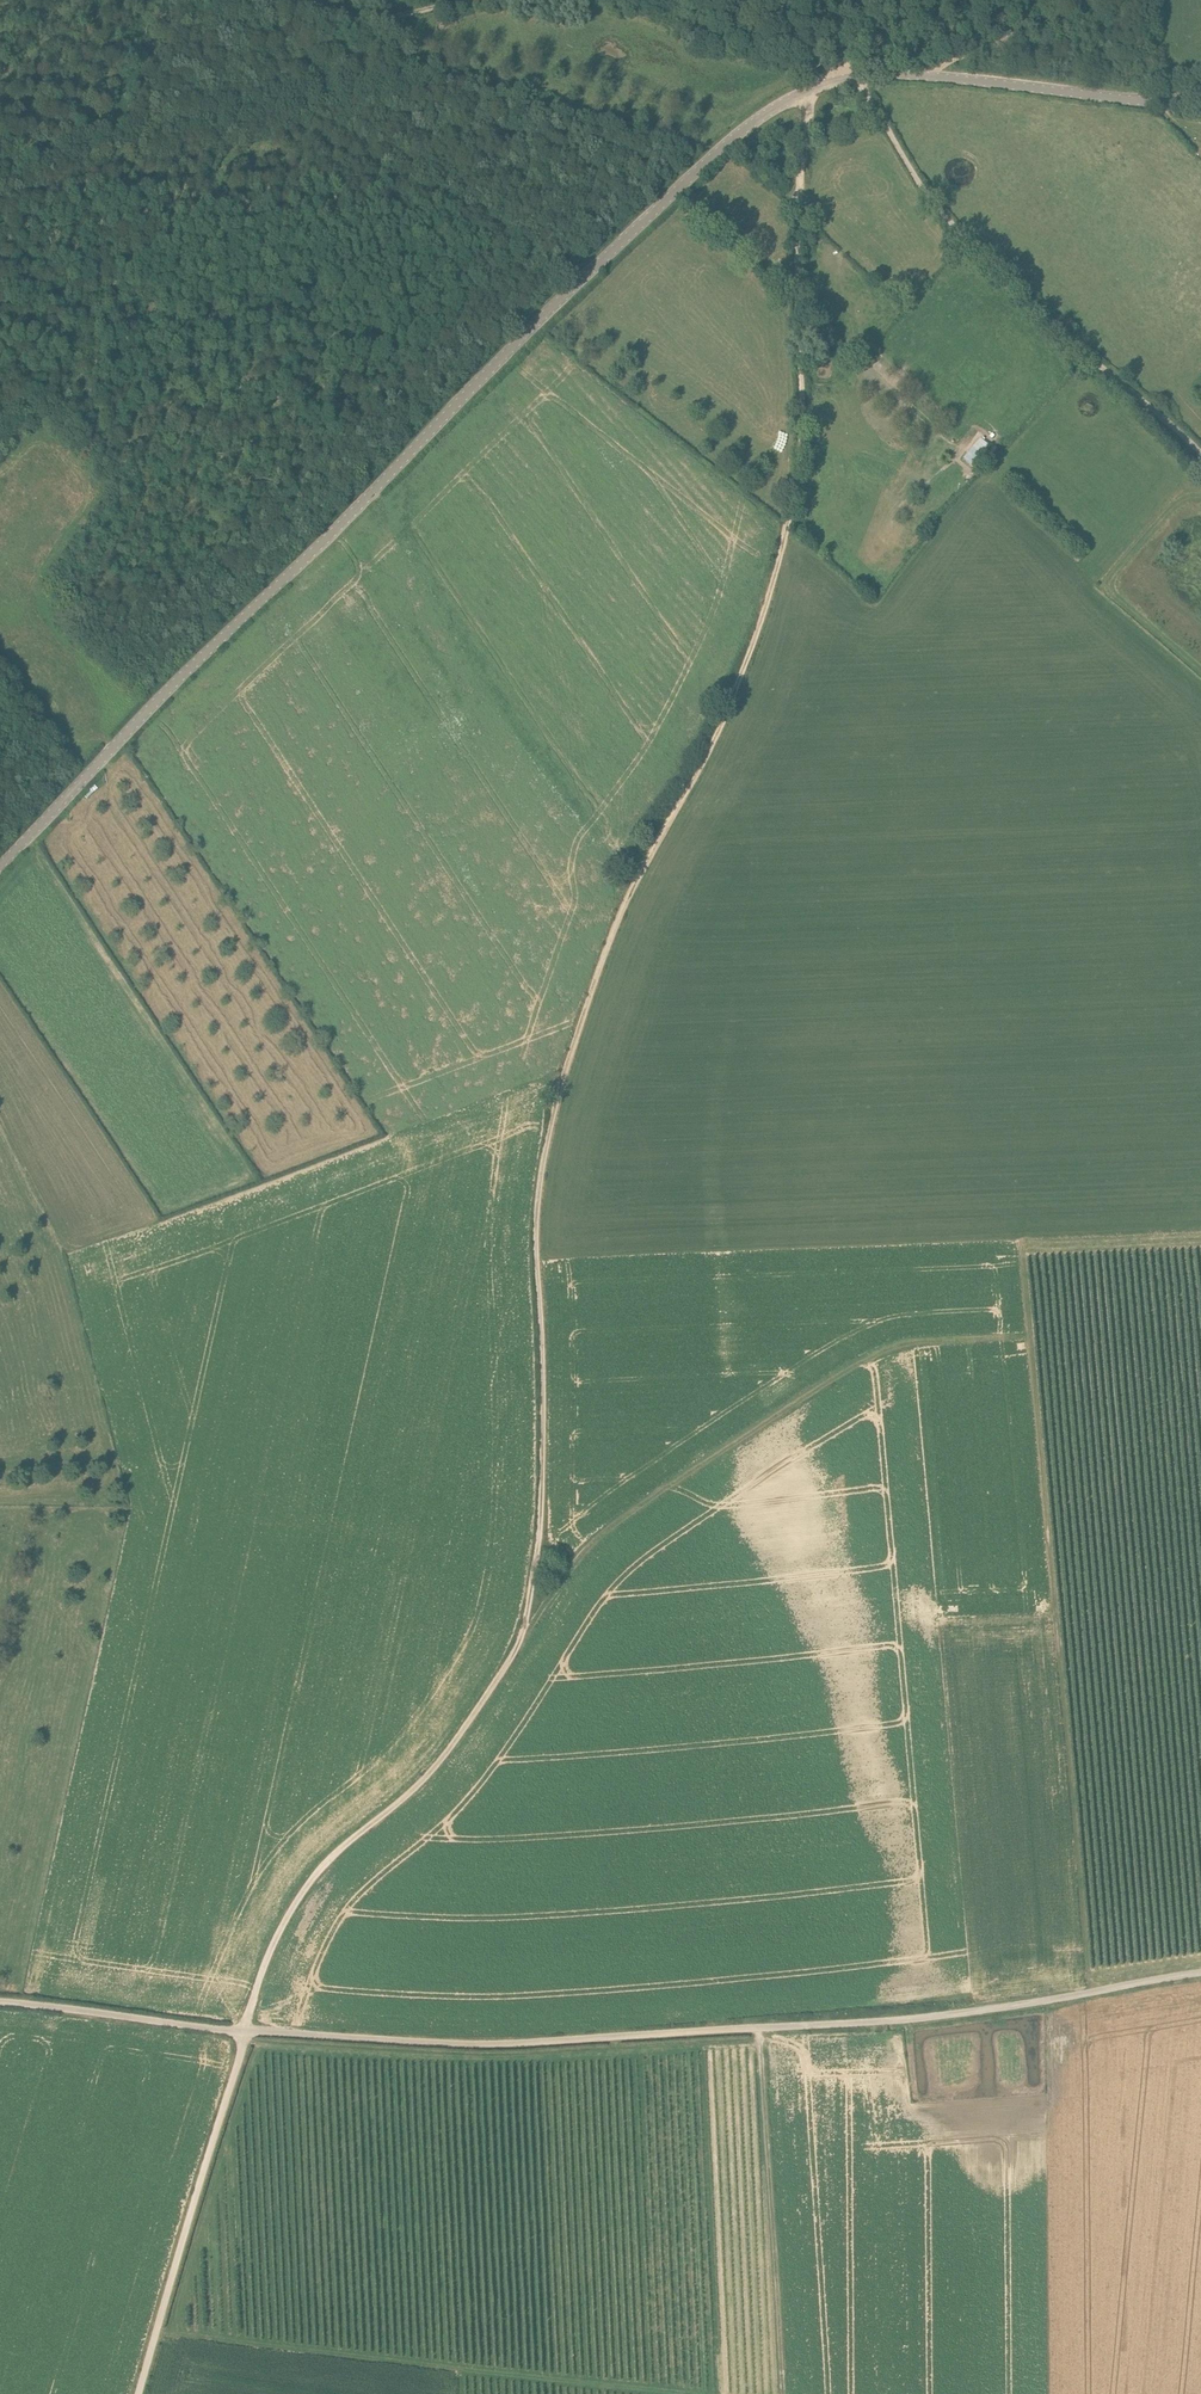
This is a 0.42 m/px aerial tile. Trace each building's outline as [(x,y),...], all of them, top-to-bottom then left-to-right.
[(976,466),(992,444),(981,437),(965,458),(976,466)]
